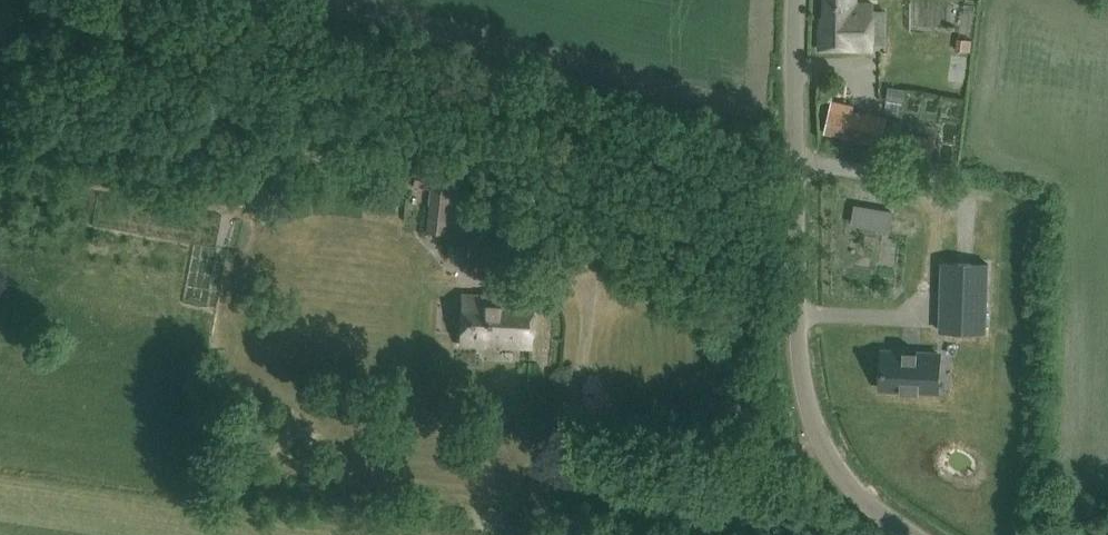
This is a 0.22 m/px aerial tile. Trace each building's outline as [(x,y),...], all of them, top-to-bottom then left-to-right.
[(820,22),(819,48),(873,49),(874,3),(856,3),(856,0),(826,0),(826,22),(820,22)] [(911,134),(884,128),(886,116),(854,109),(855,105),(832,100),(824,133),(844,137),(880,145),(908,151),(911,134)] [(446,232),(448,202),(449,188),(431,186),(426,226),(426,230),(446,232)] [(460,212),(478,213),(479,194),(462,193),(460,212)] [(453,254),(468,256),(469,242),(454,241),(453,254)] [(986,330),(988,259),(942,257),(940,329),(986,330)] [(531,343),(534,294),(464,290),(461,340),(492,342),(493,337),(516,339),(516,342),(531,343)] [(884,349),(883,387),(939,389),(940,351),(884,349)]
